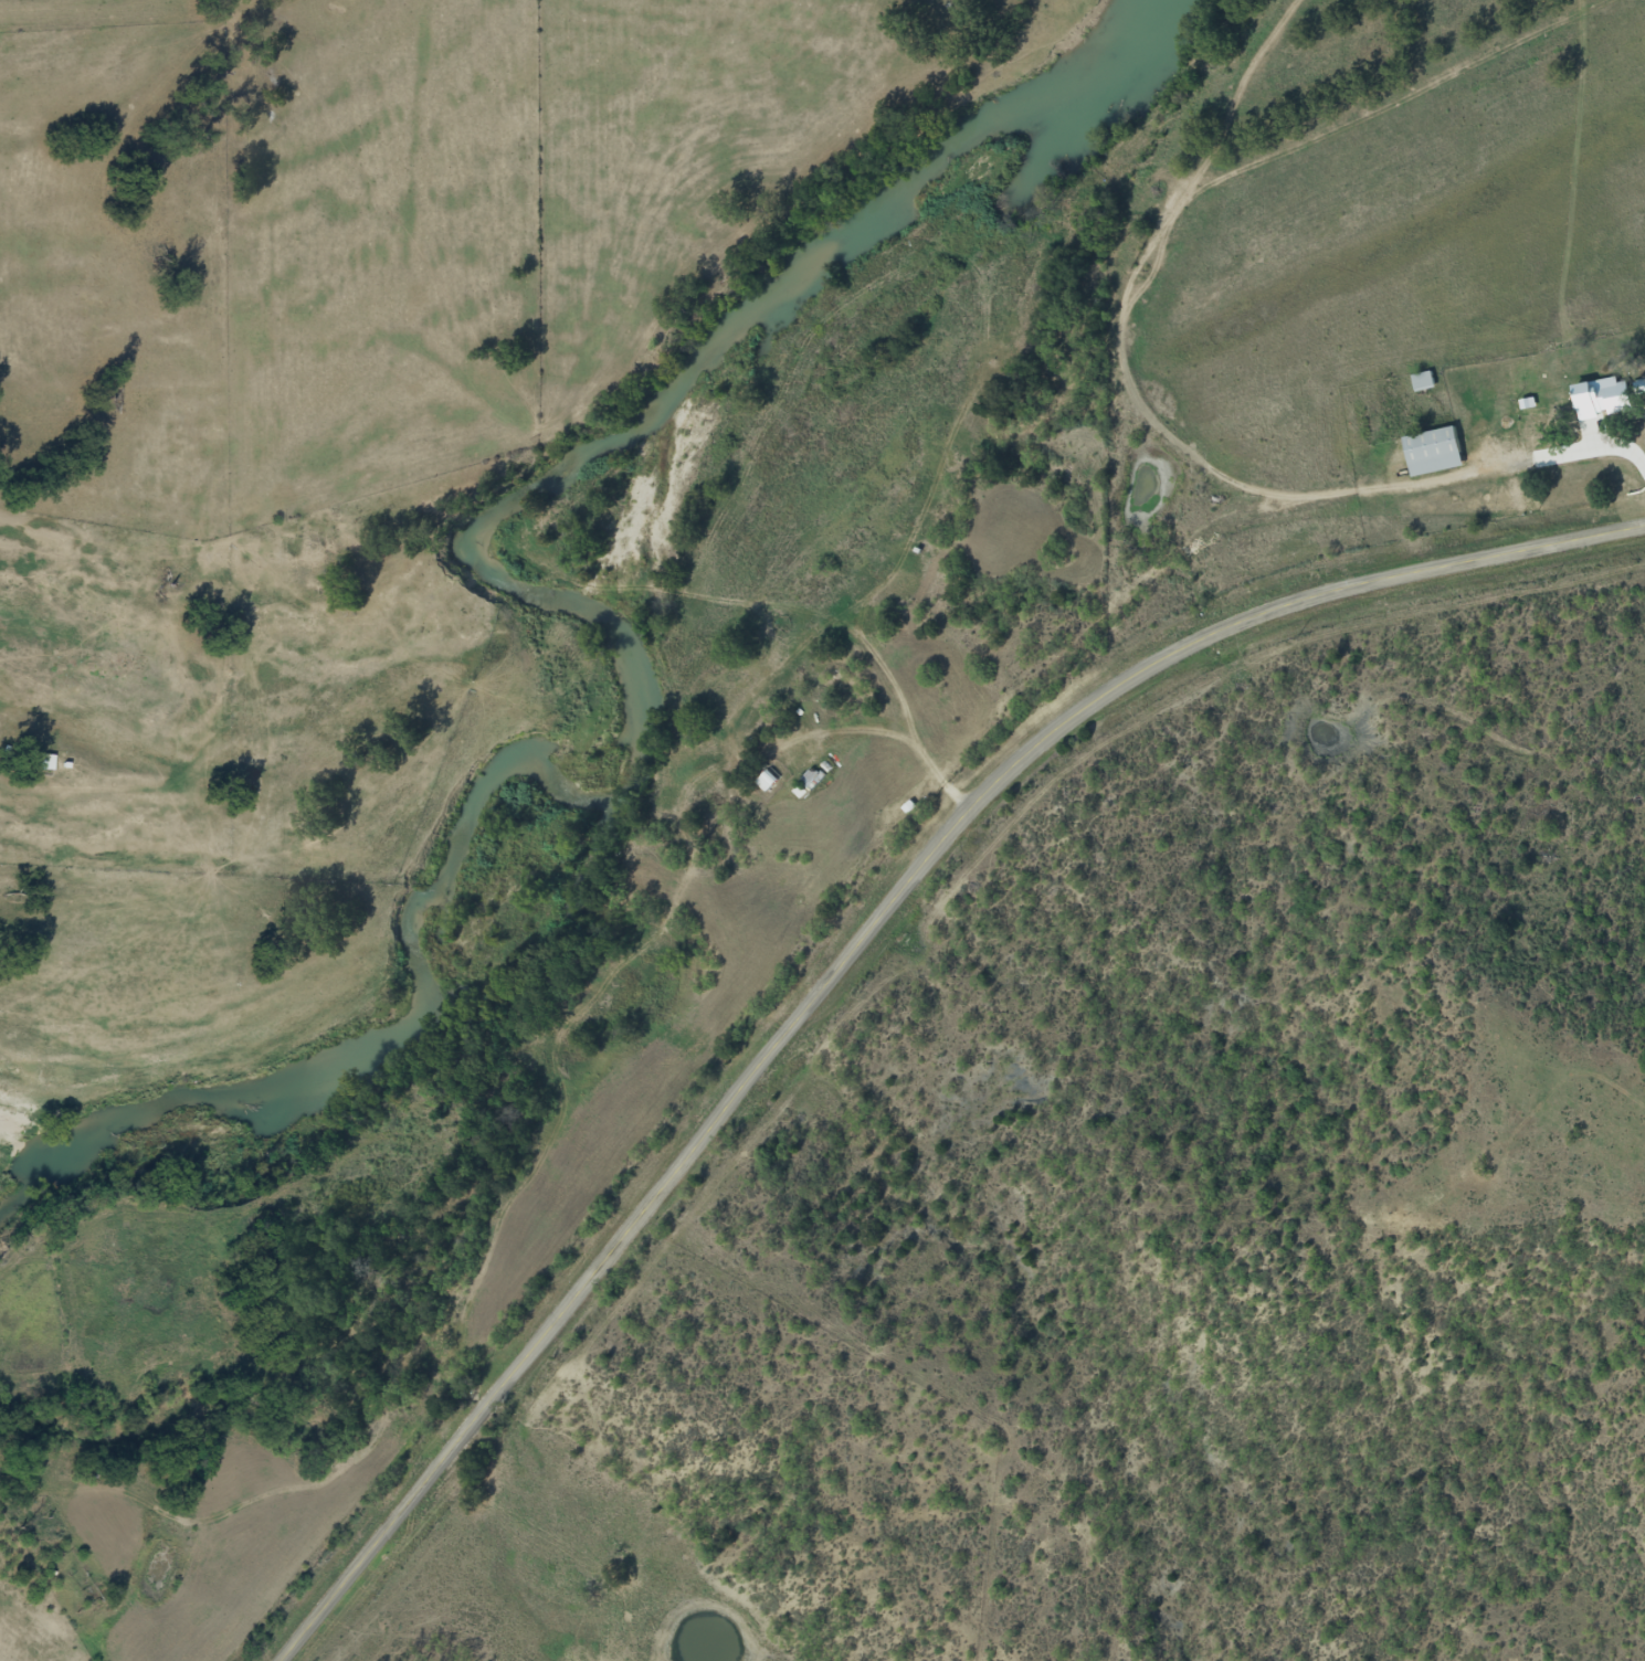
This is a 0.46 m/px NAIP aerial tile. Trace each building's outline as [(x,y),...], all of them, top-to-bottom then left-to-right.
[(1429,388),(1425,372),(1405,377),(1409,393),(1429,388)] [(1625,412),(1619,375),(1564,384),(1570,421),(1625,412)] [(1456,468),(1448,427),(1395,438),(1403,479),(1456,468)] [(33,770),(47,770),(47,755),(33,755),(33,770)] [(785,789),(796,801),(820,779),(810,767),(785,789)] [(772,780),(761,770),(749,782),(760,792),(772,780)]
